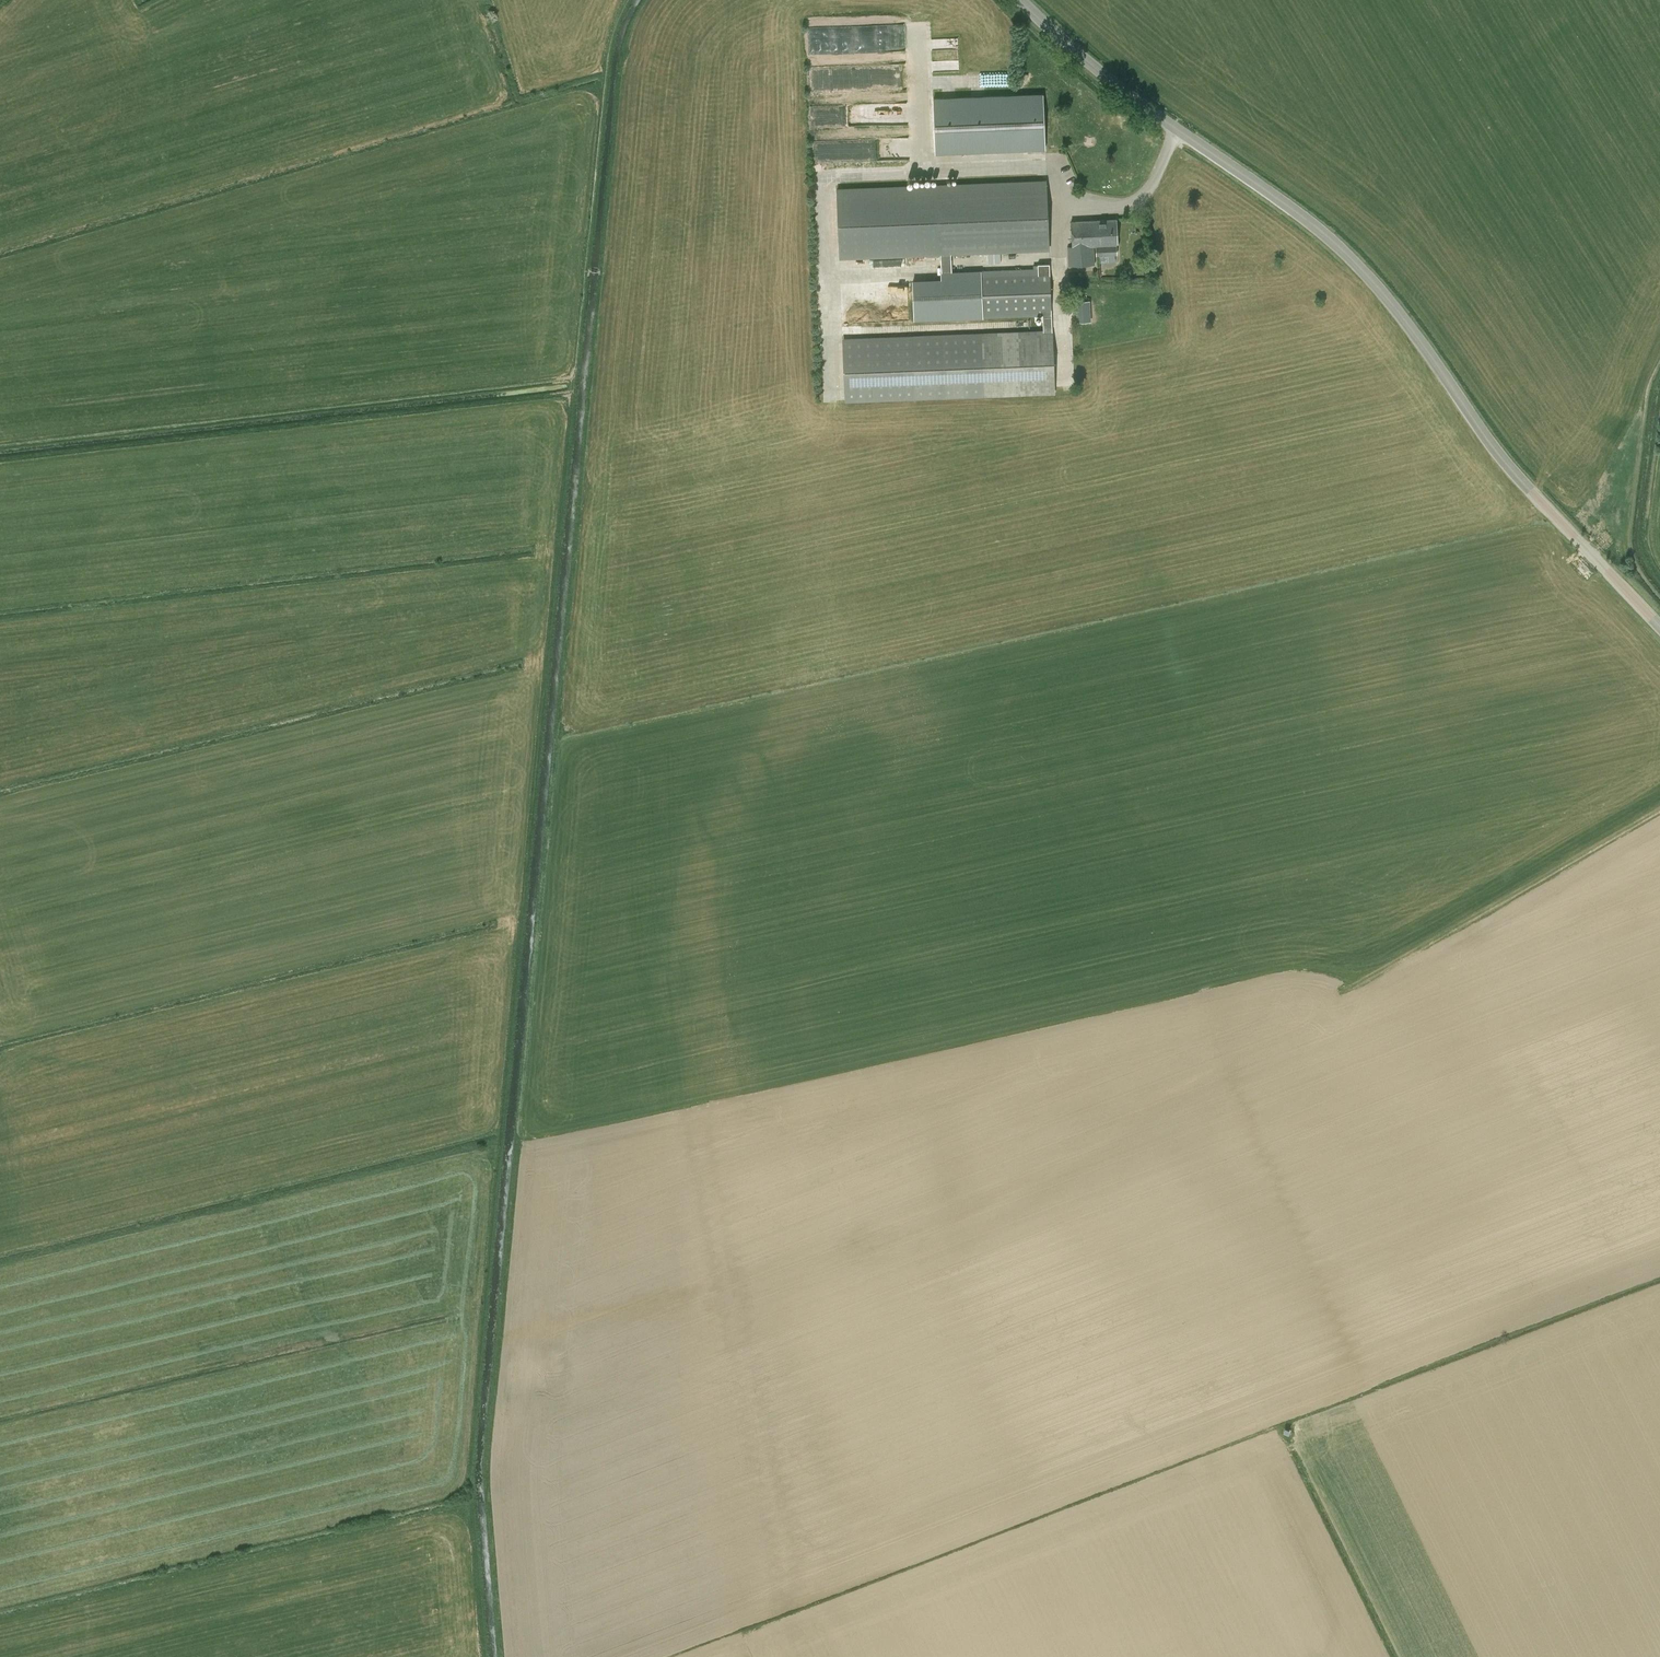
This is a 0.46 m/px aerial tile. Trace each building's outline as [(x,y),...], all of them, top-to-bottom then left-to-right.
[(827,54),(826,28),(809,29),(810,54),(827,54)] [(938,49),(958,48),(957,37),(938,38),(938,49)] [(934,72),(958,70),(958,60),(934,61),(934,72)] [(986,96),(933,98),(935,154),(1046,150),(1043,93),(1017,94),(986,96)] [(1050,248),(1047,179),(938,184),(941,253),(1050,248)] [(1093,245),(1096,245),(1096,256),(1117,255),(1116,244),(1118,244),(1117,219),(1071,221),(1072,246),(1068,246),(1069,266),(1094,264),(1093,245)] [(1052,315),(1049,268),(980,272),(983,335),(843,341),(845,401),(1055,392),(1053,332),(988,335),(988,317),(1052,315)] [(1090,300),(1077,301),(1078,321),(1091,321),(1090,300)]
